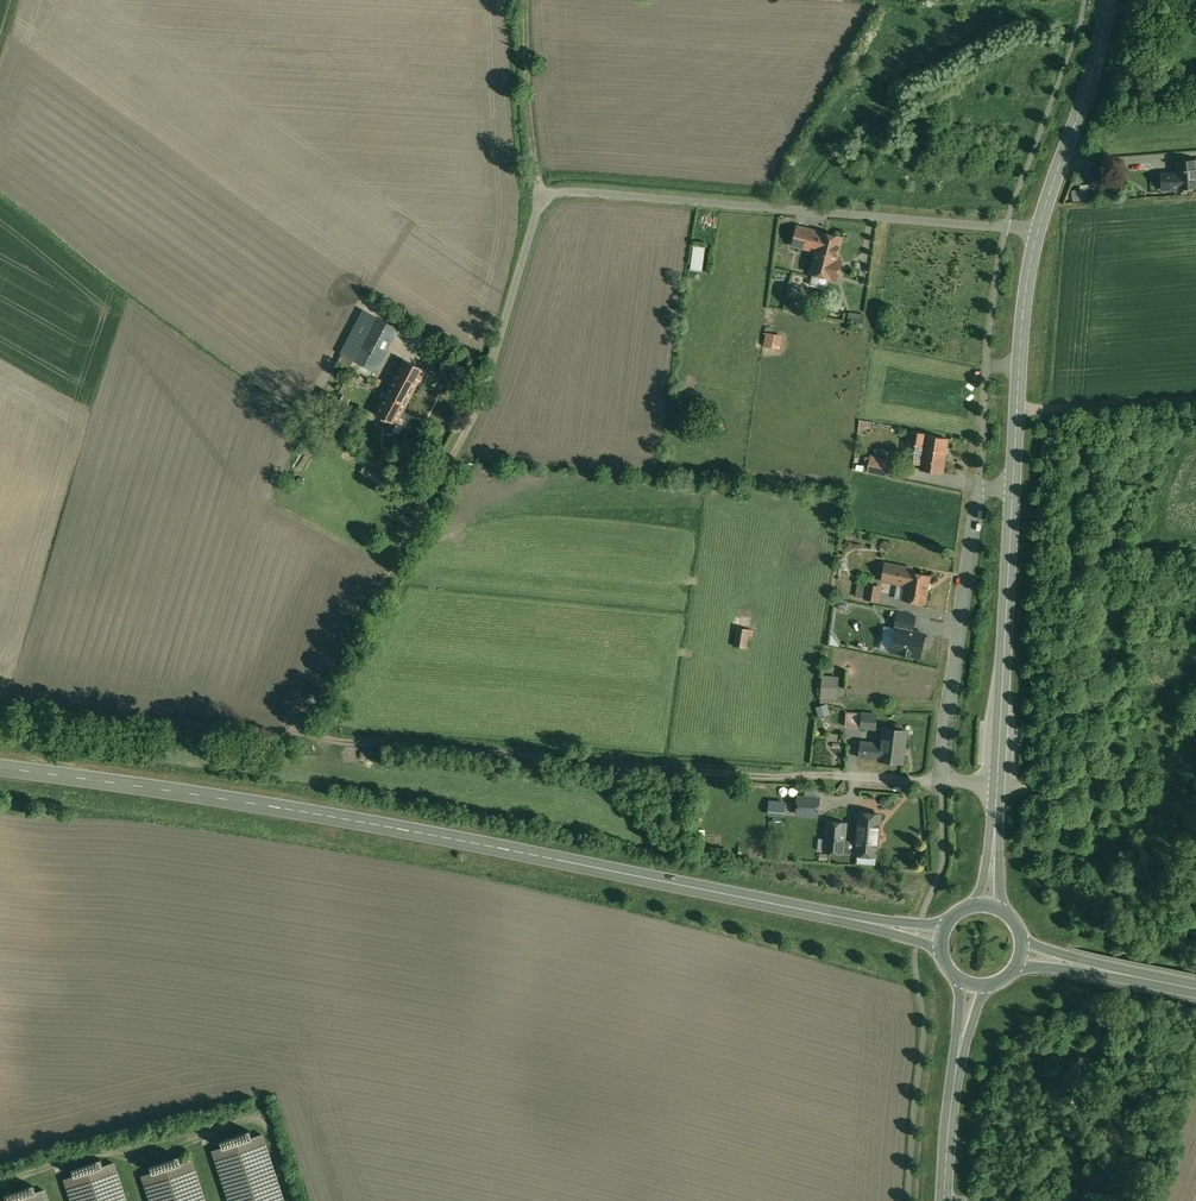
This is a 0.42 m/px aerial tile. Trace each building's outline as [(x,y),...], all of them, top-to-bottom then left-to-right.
[(1177,162),(1179,188),(1195,187),(1195,160),(1177,162)] [(1087,184),(1077,185),(1077,189),(1069,190),(1070,200),(1088,199),(1087,184)] [(822,233),(797,226),(792,245),(809,249),(810,247),(818,249),(822,233)] [(841,238),(822,233),(818,249),(812,272),(831,278),(831,277),(837,279),(841,262),(836,261),(841,238)] [(699,271),(702,247),(691,245),(687,269),(699,271)] [(377,318),(366,339),(353,332),(342,353),(355,359),(361,363),(376,371),(398,329),(377,318)] [(760,345),(777,349),(780,335),(763,332),(760,345)] [(361,363),(355,359),(348,372),(354,375),(361,363)] [(426,370),(404,359),(386,393),(408,405),(426,370)] [(408,405),(386,393),(375,413),(397,425),(408,405)] [(948,439),(926,435),(926,434),(910,432),(906,457),(909,462),(921,464),(920,469),(943,473),(948,439)] [(891,461),(871,457),(868,472),(888,477),(891,461)] [(931,577),(908,572),(909,568),(885,563),(881,581),(906,586),(903,600),(925,605),(931,577)] [(881,588),(867,585),(864,598),(879,601),(881,588)] [(754,629),(737,626),(734,646),(738,646),(737,653),(743,654),(744,647),(746,648),(749,635),(753,636),(754,629)] [(891,651),(919,657),(924,633),(896,627),(891,651)] [(817,675),(816,698),(834,699),(834,675),(817,675)] [(813,706),(816,716),(827,713),(824,703),(813,706)] [(906,730),(883,728),(881,744),(879,759),(902,762),(906,730)] [(881,744),(860,741),(858,757),(879,759),(881,744)] [(820,798),(798,797),(797,813),(818,815),(820,798)] [(763,813),(780,817),(783,802),(766,799),(763,813)] [(881,815),(860,813),(857,842),(845,841),(847,824),(827,822),(825,839),(830,840),(829,852),(844,853),(856,854),(877,856),(881,815)] [(263,1134),(253,1137),(250,1130),(221,1140),(223,1147),(213,1150),(230,1200),(284,1200),(263,1134)] [(151,1165),(153,1172),(143,1176),(151,1200),(206,1200),(192,1160),(182,1163),(179,1155),(151,1165)] [(114,1162),(104,1166),(102,1158),(73,1168),(75,1175),(65,1179),(72,1200),(127,1200),(114,1162)] [(44,1189),(35,1192),(32,1184),(3,1193),(5,1200),(48,1200),(44,1189)]
